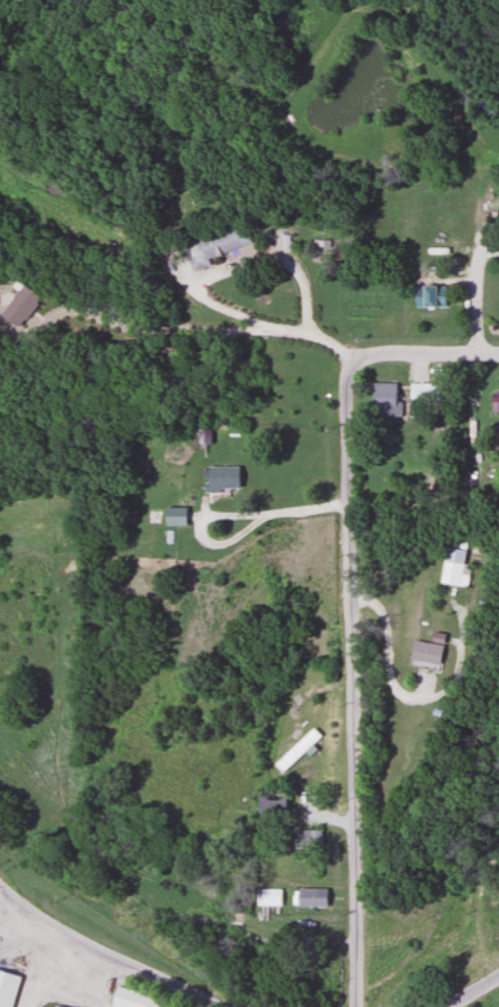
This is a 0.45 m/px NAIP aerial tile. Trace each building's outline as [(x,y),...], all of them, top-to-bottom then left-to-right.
[(188,267),(253,247),(245,223),(180,243),(188,267)] [(22,286),(0,308),(0,315),(13,328),(38,302),(22,286)] [(413,309),(447,309),(447,287),(413,287),(413,309)] [(369,408),(377,408),(377,419),(398,419),(398,385),(369,385),(369,408)] [(409,403),(428,403),(428,385),(409,385),(409,403)] [(490,390),(490,413),(498,413),(498,390),(490,390)] [(237,466),(203,466),(203,492),(237,492),(237,466)] [(468,588),(470,565),(465,564),(466,552),(443,549),(439,585),(468,588)] [(444,635),(431,633),(429,644),(411,641),(407,664),(438,669),(444,635)] [(272,764),(282,773),(320,735),(311,726),(272,764)] [(287,786),(256,786),(256,813),(287,813),(287,786)] [(321,829),(294,829),(294,846),(321,846),(321,829)] [(282,905),(282,888),(255,888),(255,905),(282,905)] [(326,888),(293,888),(293,906),(326,906),(326,888)] [(17,975),(0,971),(0,1006),(9,1006),(17,975)] [(176,1004),(112,987),(107,1006),(111,1006),(175,1006),(176,1004)]
